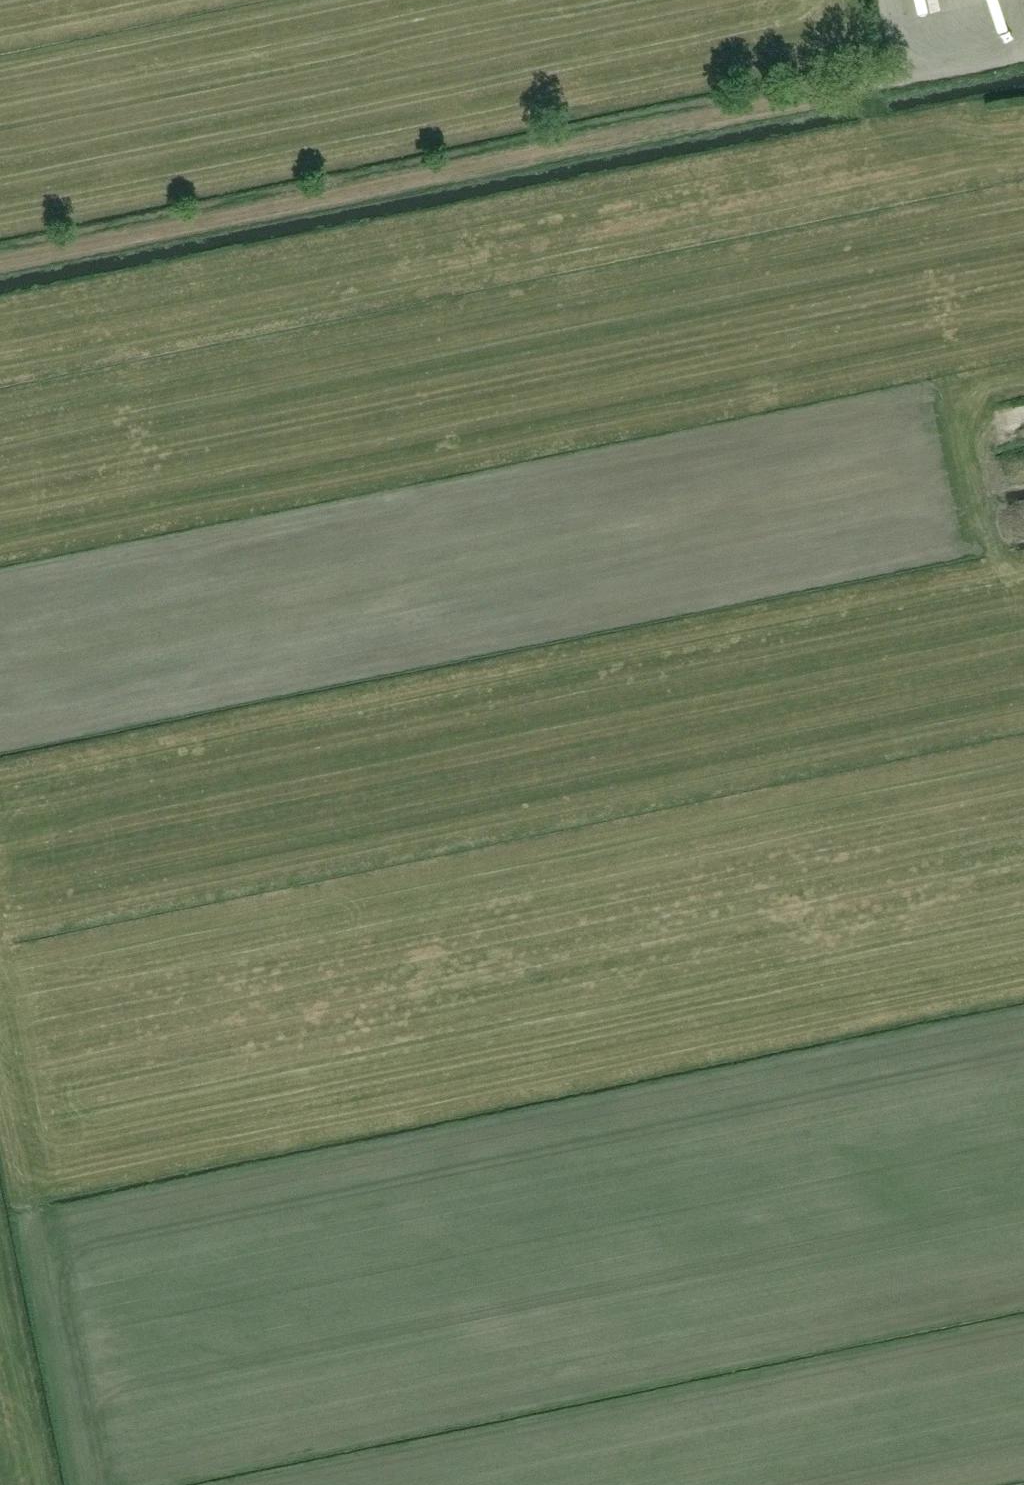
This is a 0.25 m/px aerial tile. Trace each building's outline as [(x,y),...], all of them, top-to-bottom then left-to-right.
[(1020,487),(1023,486),(1023,459),(1014,462),(1020,487)]
